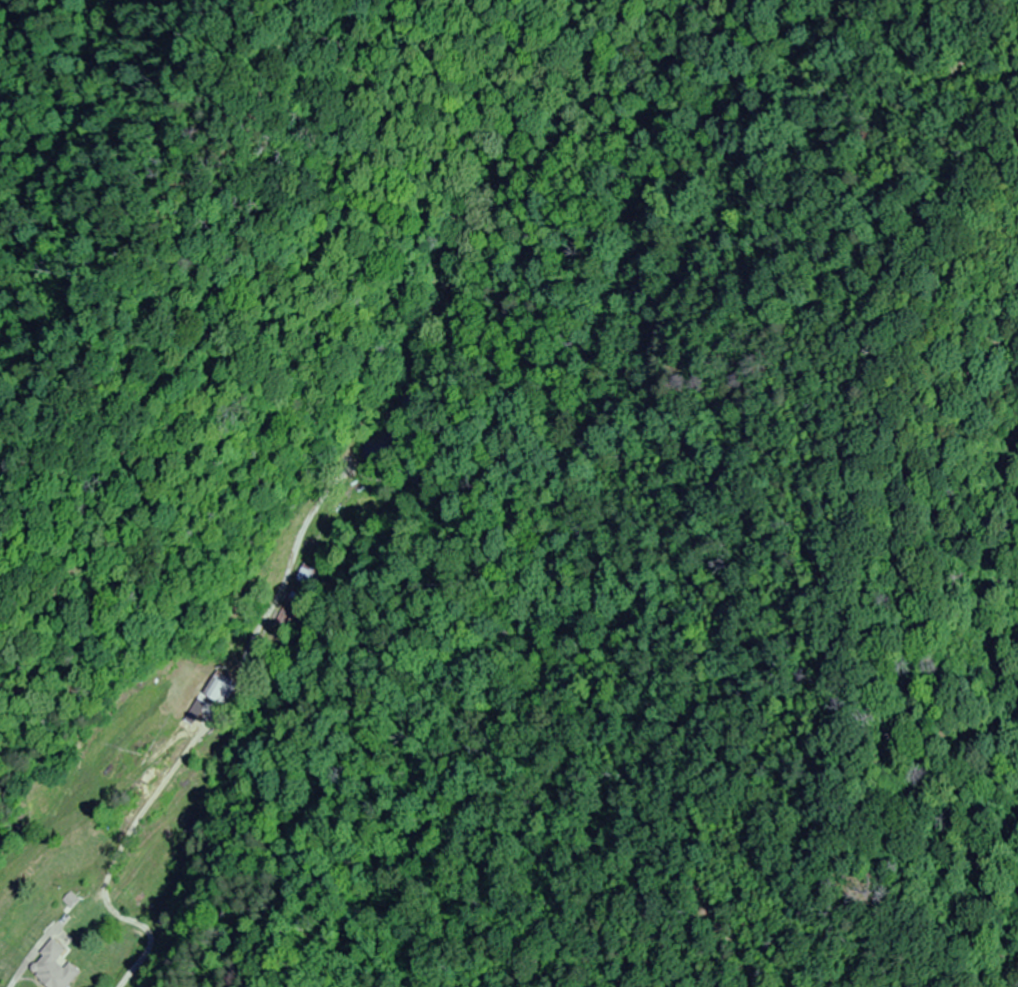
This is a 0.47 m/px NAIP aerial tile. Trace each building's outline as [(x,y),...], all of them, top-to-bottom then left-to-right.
[(204,695),(229,709),(243,684),(218,670),(204,695)] [(48,986),(69,986),(81,972),(70,962),(65,967),(58,961),(66,950),(52,939),(27,970),(48,986)]
